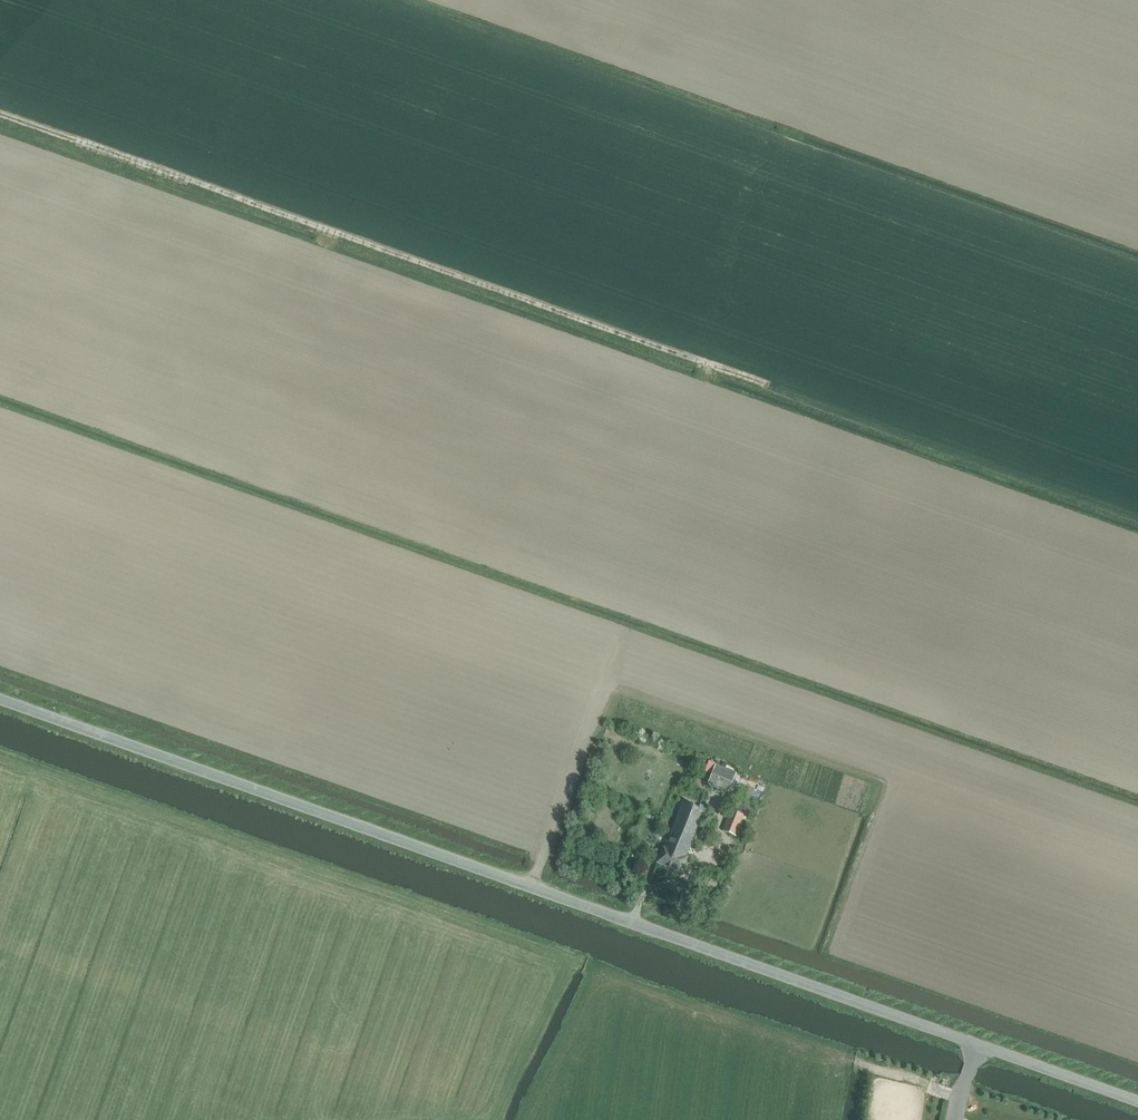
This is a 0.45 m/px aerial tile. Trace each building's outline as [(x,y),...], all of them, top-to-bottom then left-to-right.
[(709,786),(730,793),(738,772),(717,764),(709,786)] [(754,764),(752,769),(763,773),(765,767),(754,764)] [(688,857),(687,857),(704,812),(683,803),(665,848),(664,847),(657,864),(682,874),(688,857)] [(762,812),(769,814),(771,805),(765,803),(762,812)] [(723,832),(736,837),(745,815),(732,810),(723,832)]
